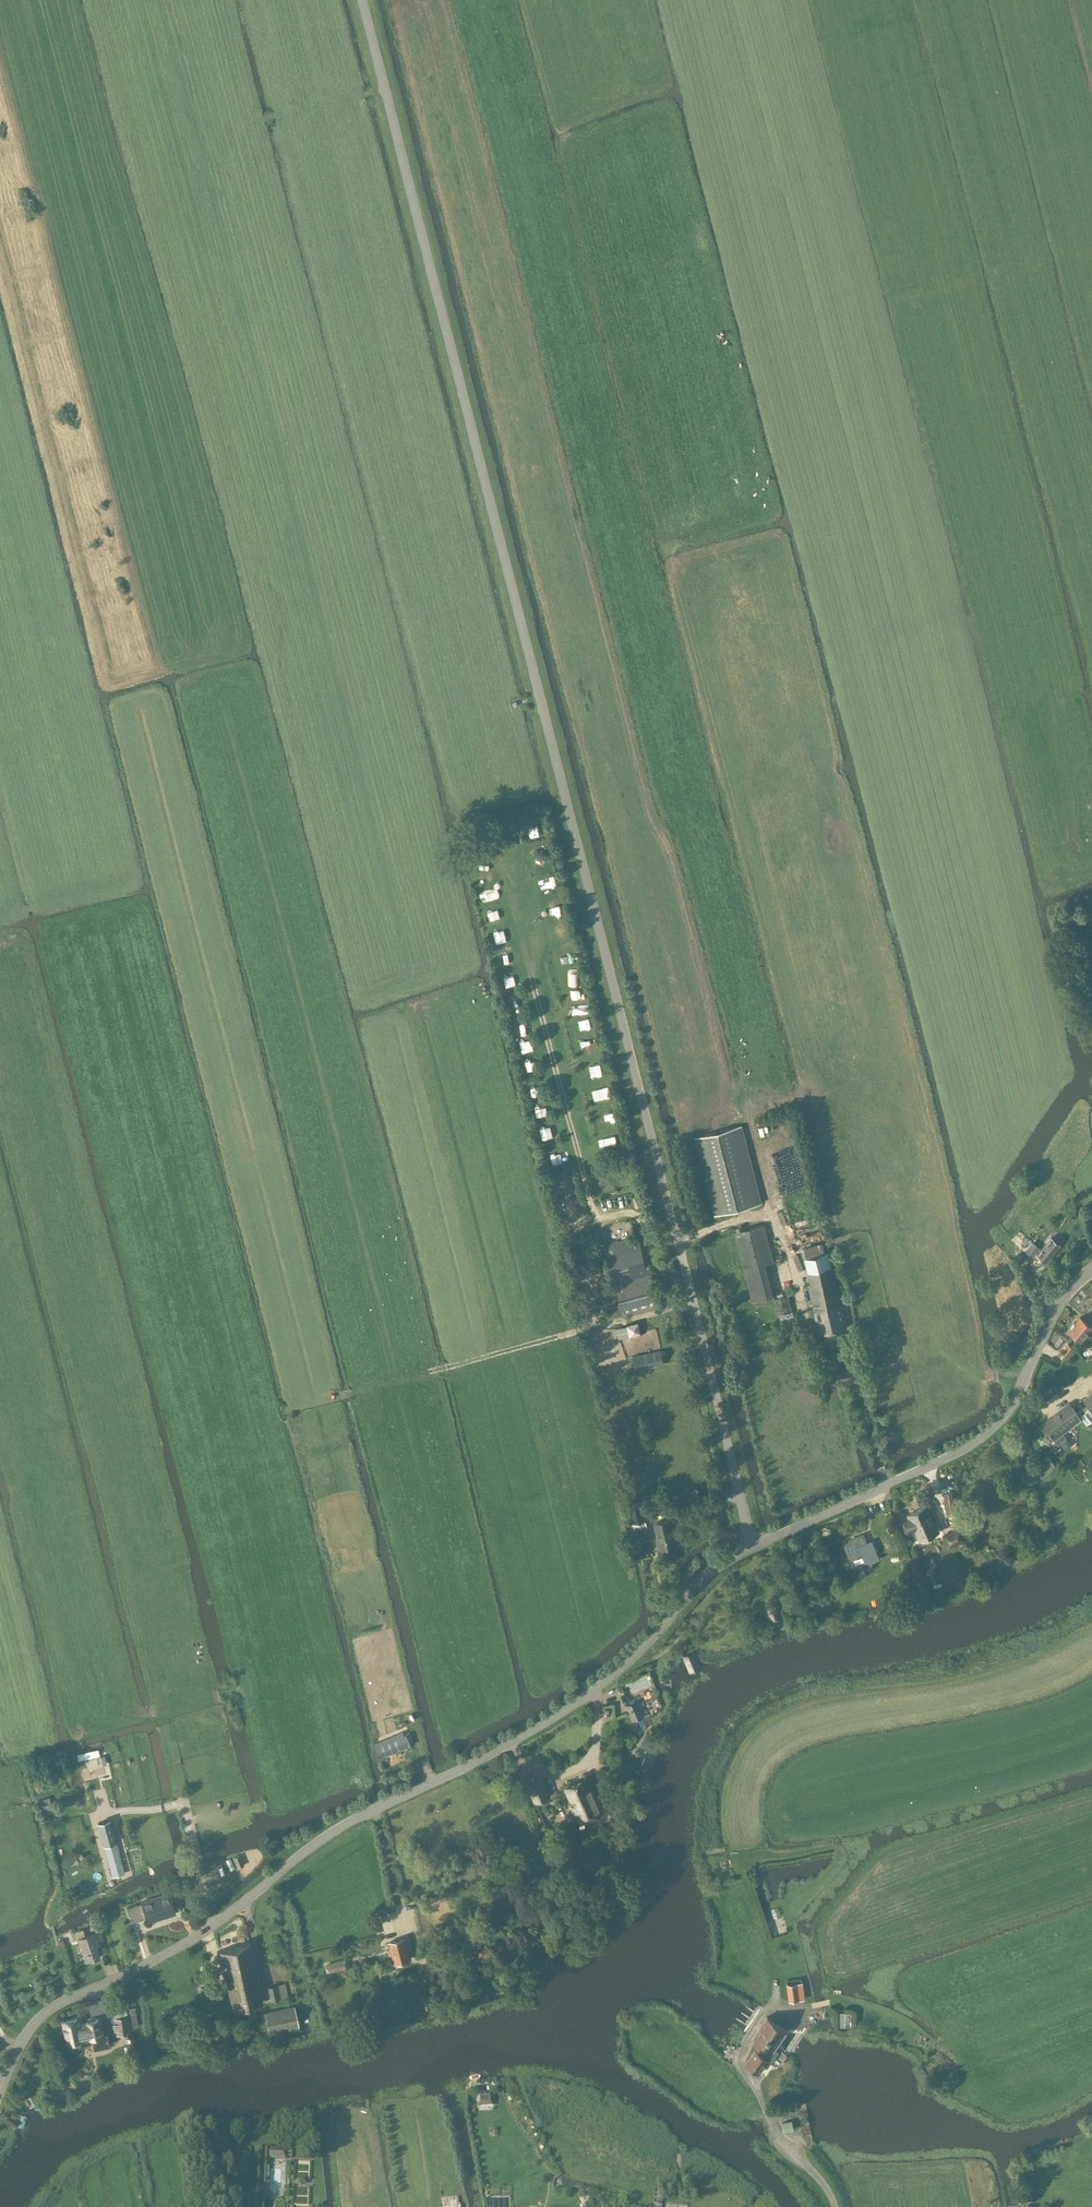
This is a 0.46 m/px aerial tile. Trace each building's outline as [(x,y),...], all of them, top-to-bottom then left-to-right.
[(697,1137),(717,1214),(760,1203),(740,1126),(697,1137)] [(734,1233),(752,1302),(774,1296),(766,1264),(774,1262),(765,1225),(734,1233)] [(604,1245),(621,1305),(607,1309),(610,1318),(623,1315),(624,1316),(661,1306),(649,1262),(646,1263),(638,1236),(604,1245)] [(1059,1244),(1051,1238),(1038,1255),(1045,1261),(1059,1244)] [(1040,1248),(1032,1242),(1025,1251),(1033,1257),(1040,1248)] [(808,1285),(811,1297),(818,1295),(819,1300),(825,1298),(824,1292),(837,1288),(838,1287),(833,1267),(832,1267),(829,1253),(805,1259),(811,1285),(808,1285)] [(847,1327),(838,1287),(837,1288),(824,1292),(825,1298),(827,1305),(829,1304),(835,1330),(847,1327)] [(818,1295),(811,1297),(819,1334),(835,1330),(829,1304),(827,1305),(825,1298),(819,1300),(818,1295)] [(1091,1326),(1091,1315),(1090,1314),(1085,1321),(1080,1317),(1069,1331),(1081,1340),(1091,1327),(1091,1326)] [(627,1325),(629,1336),(630,1336),(631,1339),(641,1337),(640,1333),(641,1333),(638,1322),(627,1325)] [(1068,1357),(1075,1349),(1068,1344),(1061,1352),(1068,1357)] [(636,1370),(664,1364),(661,1350),(633,1357),(636,1370)] [(1086,1405),(1087,1406),(1079,1413),(1082,1418),(1081,1419),(1087,1428),(1091,1425),(1091,1394),(1083,1401),(1086,1405)] [(1050,1440),(1052,1438),(1054,1437),(1052,1435),(1078,1416),(1070,1405),(1041,1427),(1050,1440)] [(629,1504),(633,1521),(634,1523),(646,1520),(643,1510),(641,1501),(629,1504)] [(927,1506),(908,1515),(910,1518),(903,1521),(909,1534),(912,1532),(916,1532),(920,1540),(939,1531),(927,1506)] [(657,1540),(658,1545),(660,1546),(660,1549),(678,1545),(674,1528),(675,1528),(673,1520),(672,1521),(671,1519),(654,1523),(658,1538),(657,1540)] [(962,1527),(960,1527),(942,1535),(948,1548),(967,1540),(962,1527)] [(850,1542),(844,1544),(850,1558),(864,1553),(868,1563),(879,1559),(871,1541),(866,1543),(863,1534),(850,1540),(850,1542)] [(924,1574),(918,1556),(909,1559),(915,1577),(924,1574)] [(775,1623),(780,1621),(783,1615),(779,1605),(773,1604),(768,1606),(765,1611),(769,1621),(775,1623)] [(690,1673),(702,1668),(694,1651),(682,1656),(690,1673)] [(643,1716),(636,1701),(634,1697),(625,1701),(627,1705),(626,1705),(633,1721),(643,1716)] [(410,1733),(399,1737),(403,1746),(407,1744),(408,1747),(415,1744),(410,1733)] [(404,1749),(403,1746),(399,1737),(375,1747),(380,1759),(404,1749)] [(632,1752),(628,1744),(613,1752),(617,1760),(632,1752)] [(535,1803),(552,1796),(542,1772),(524,1780),(535,1803)] [(603,1812),(589,1777),(565,1787),(570,1799),(569,1801),(569,1803),(570,1806),(573,1807),(579,1820),(580,1819),(581,1821),(603,1812)] [(97,1823),(113,1877),(125,1873),(112,1828),(113,1827),(110,1820),(97,1823)] [(244,1865),(240,1855),(234,1858),(238,1868),(244,1865)] [(175,1893),(169,1895),(168,1893),(141,1902),(142,1904),(137,1905),(127,1908),(131,1923),(141,1920),(141,1919),(146,1918),(148,1923),(175,1914),(174,1910),(179,1909),(180,1909),(175,1893)] [(62,1935),(65,1946),(74,1943),(71,1932),(62,1935)] [(95,1933),(78,1938),(78,1939),(86,1963),(100,1958),(96,1946),(99,1945),(95,1933)] [(397,1940),(404,1961),(411,1959),(406,1938),(397,1940)] [(395,1964),(404,1961),(397,1940),(389,1942),(395,1964)] [(232,2009),(263,2002),(250,1944),(219,1951),(232,2009)] [(340,1961),(327,1965),(329,1973),(342,1969),(340,1961)] [(280,1999),(276,1984),(266,1987),(270,2001),(280,1999)] [(799,2000),(797,1984),(787,1985),(789,2001),(799,2000)] [(439,2002),(446,2001),(444,1992),(435,1994),(436,2000),(438,1999),(439,2002)] [(294,2006),(264,2013),(269,2033),(289,2029),(290,2033),(300,2031),(294,2006)] [(115,2013),(118,2037),(135,2034),(131,2011),(115,2013)] [(753,2036),(756,2038),(752,2042),(758,2046),(746,2064),(759,2073),(768,2060),(771,2062),(779,2051),(775,2048),(787,2030),(767,2016),(753,2036)] [(62,2021),(67,2045),(101,2037),(97,2020),(86,2022),(86,2023),(78,2025),(77,2018),(62,2021)] [(56,2100),(53,2091),(48,2092),(51,2102),(56,2100)] [(792,2121),(782,2123),(783,2131),(793,2130),(792,2121)] [(653,2206),(663,2206),(664,2188),(659,2188),(658,2196),(657,2205),(654,2205),(653,2206)]
